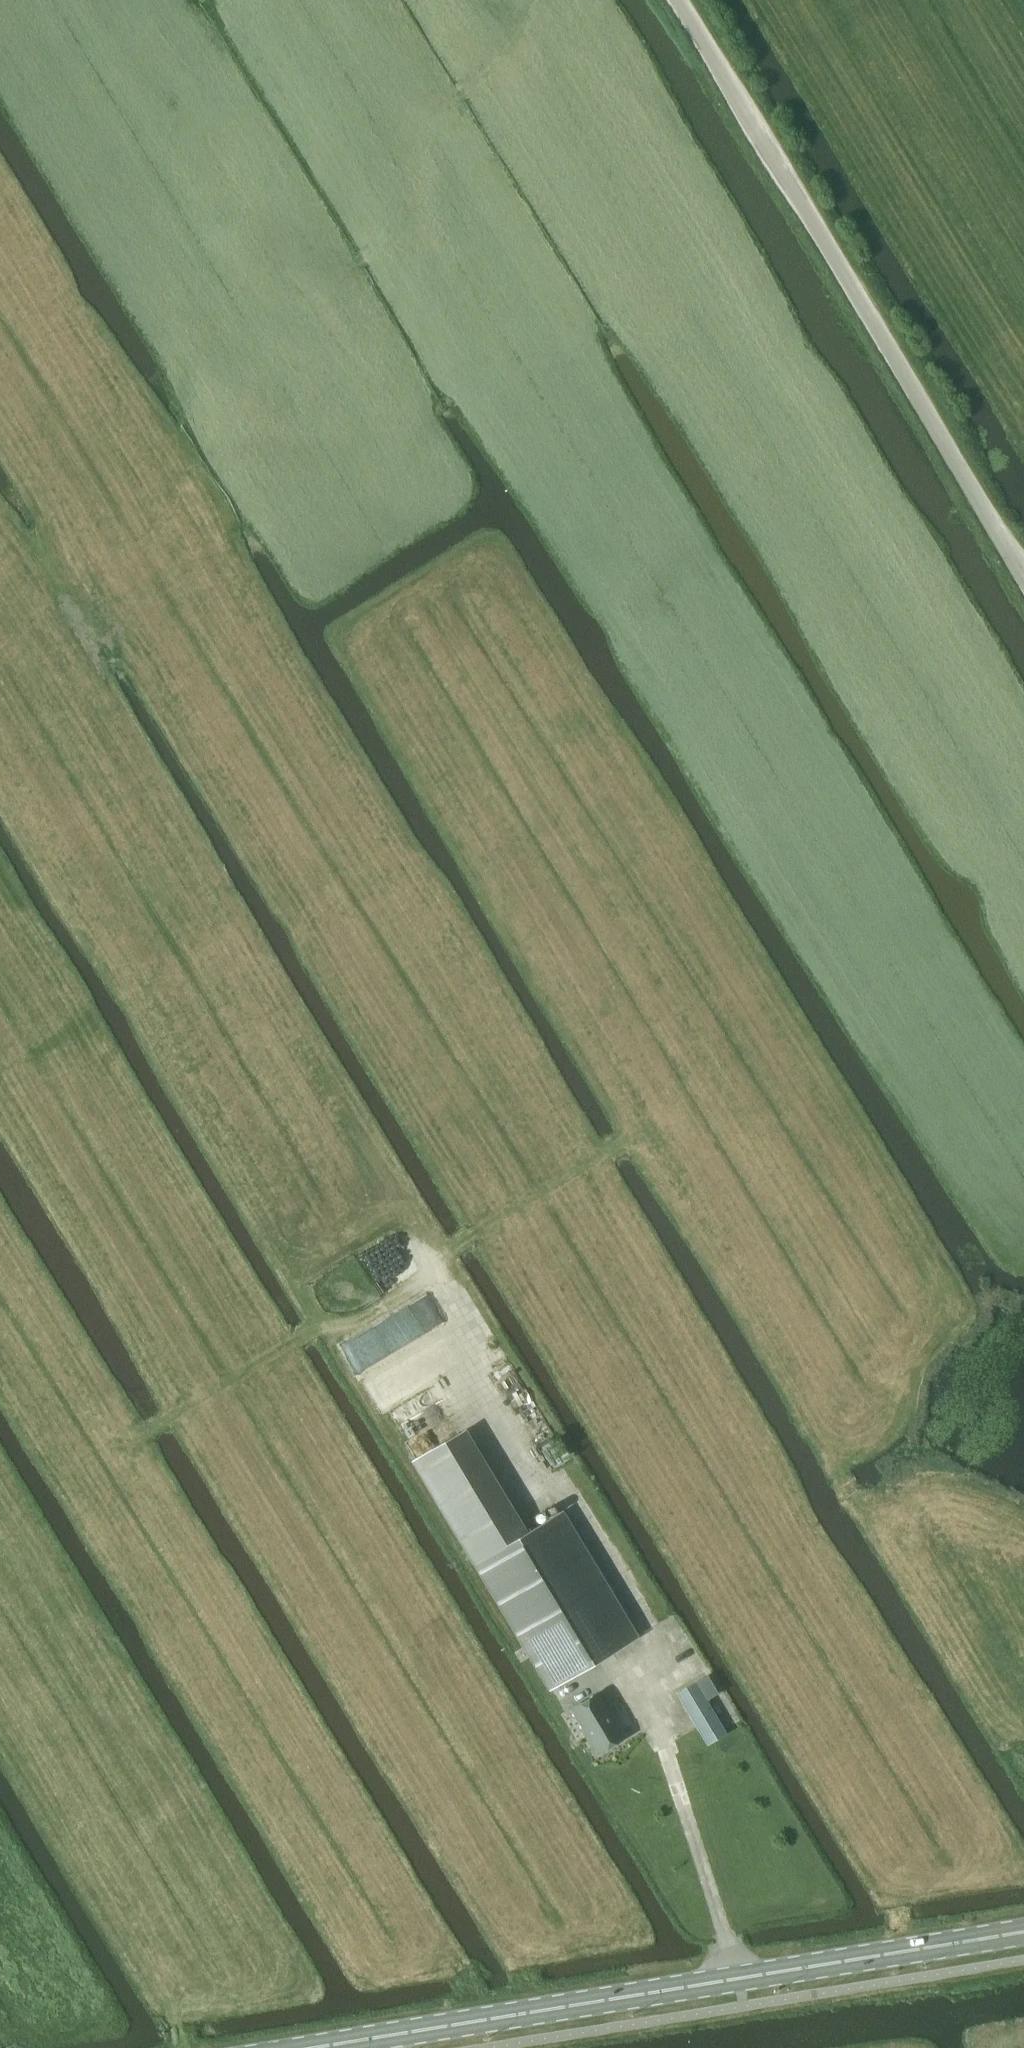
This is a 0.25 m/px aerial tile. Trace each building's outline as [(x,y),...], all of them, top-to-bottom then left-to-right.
[(416,1459),(550,1689),(586,1667),(638,1637),(566,1511),(522,1536),(462,1432),(416,1459)] [(707,1677),(679,1693),(709,1744),(711,1742),(713,1743),(718,1740),(722,1738),(722,1736),(724,1735),(704,1699),(716,1693),(707,1677)] [(591,1738),(589,1740),(596,1751),(598,1750),(599,1752),(624,1737),(597,1693),(572,1708),(591,1738)]
